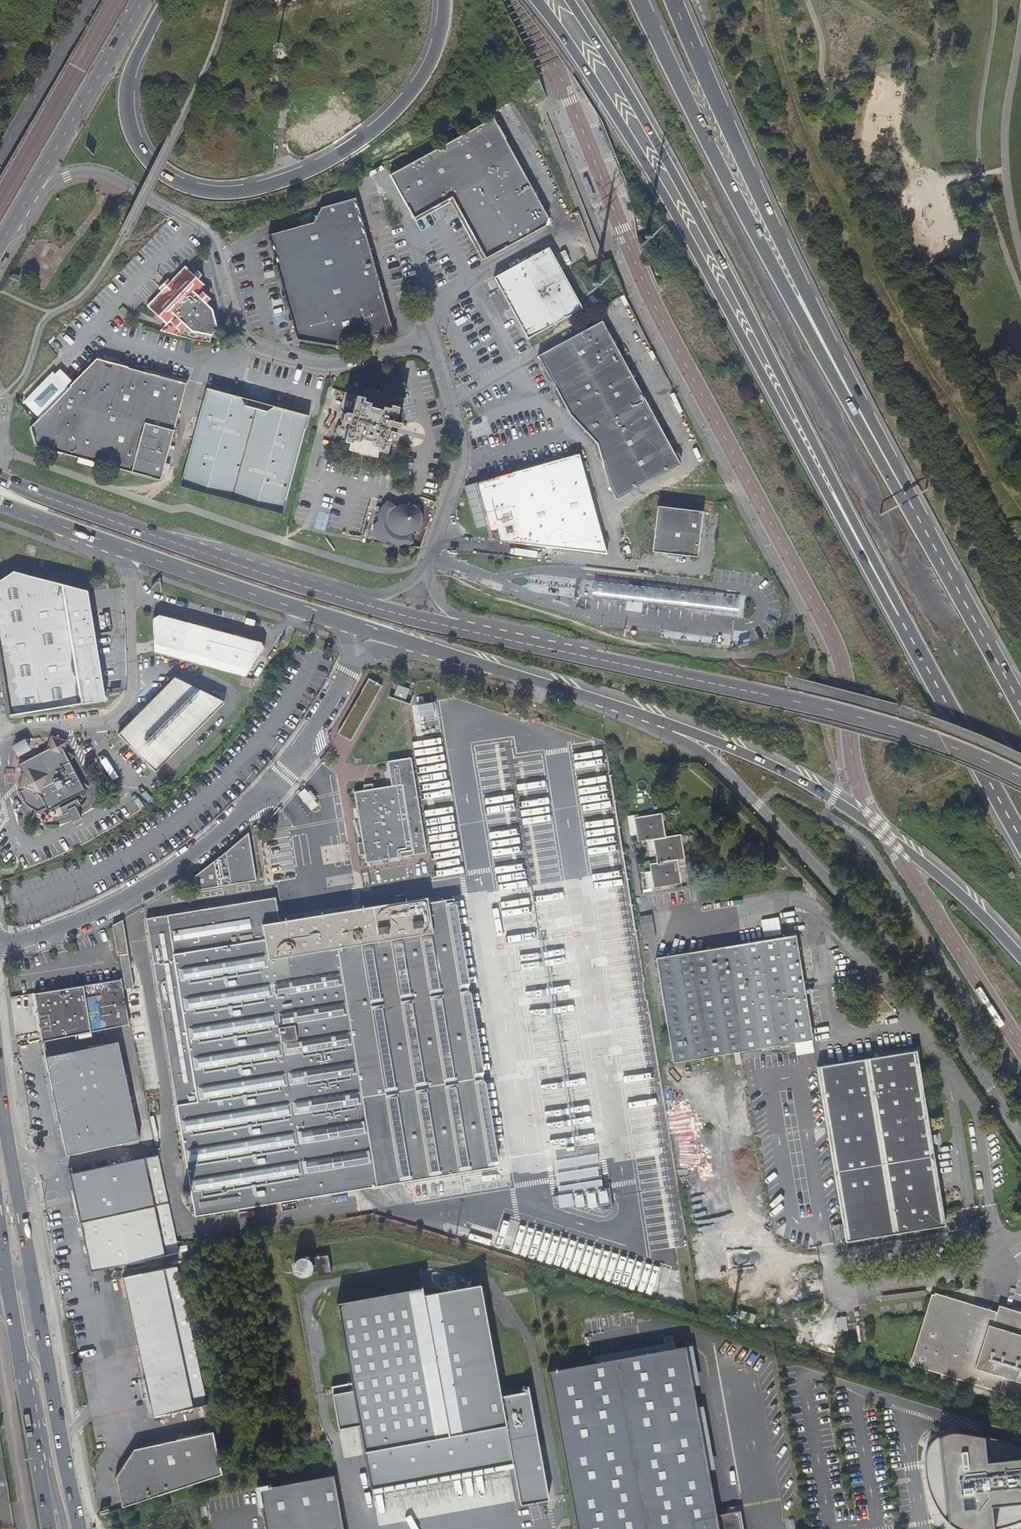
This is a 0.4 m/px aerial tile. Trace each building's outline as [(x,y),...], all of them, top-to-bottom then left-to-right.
[(493,119),(389,176),(413,218),(424,212),(451,198),(484,259),(544,227),(547,219),(493,119)] [(611,151),(603,130),(598,132),(606,152),(611,151)] [(595,198),(586,176),(582,178),(590,200),(595,198)] [(290,319),(381,294),(354,198),(319,208),(312,223),(267,235),(276,270),(290,319)] [(548,248),(507,269),(498,274),(492,277),(509,307),(527,339),(581,309),(557,264),(548,248)] [(185,324),(190,328),(191,330),(193,330),(197,331),(196,339),(210,341),(211,335),(217,328),(216,324),(212,309),(205,303),(199,297),(195,293),(204,284),(185,267),(170,282),(166,287),(162,291),(148,306),(167,324),(171,320),(175,315),(185,324)] [(166,287),(170,282),(167,279),(159,288),(162,291),(166,287)] [(199,297),(205,303),(209,299),(202,293),(199,297)] [(381,294),(290,319),(292,327),(296,340),(334,346),(391,330),(381,294)] [(180,329),(185,324),(175,315),(171,320),(180,329)] [(601,322),(538,357),(569,413),(569,415),(576,415),(586,427),(586,433),(591,432),(601,443),(605,458),(602,462),(609,486),(615,499),(679,464),(601,322)] [(35,422),(29,429),(35,447),(159,481),(185,385),(95,360),(35,422)] [(362,397),(343,392),(339,409),(343,415),(342,421),(343,422),(342,426),(340,425),(336,427),(332,439),(350,443),(348,451),(376,458),(378,451),(385,453),(389,438),(395,440),(396,435),(395,432),(391,431),(391,429),(392,427),(398,428),(399,423),(394,421),(398,407),(391,405),(393,396),(386,395),(386,392),(371,389),(371,391),(364,389),(362,397)] [(240,399),(205,390),(191,441),(179,486),(281,514),(307,416),(272,407),(266,412),(253,409),(243,406),(240,399)] [(506,475),(526,546),(606,555),(578,455),(543,464),(506,475)] [(526,546),(506,475),(491,479),(475,483),(491,541),(526,546)] [(384,541),(388,542),(390,543),(395,545),(399,546),(405,546),(409,544),(412,543),(408,534),(411,533),(415,529),(416,525),(420,526),(421,521),(421,517),(419,511),(416,508),(414,506),(411,504),(407,503),(406,506),(404,506),(400,506),(395,507),(386,502),(384,503),(382,506),(380,509),(377,513),(376,518),(376,523),(374,523),(373,528),(374,532),(372,533),(373,535),(375,538),(377,537),(379,540),(380,540),(384,541)] [(702,512),(656,507),(651,552),(697,557),(702,512)] [(319,510),(315,529),(325,531),(328,512),(319,510)] [(83,591),(12,572),(0,580),(0,665),(5,694),(8,716),(104,701),(86,590),(83,591)] [(155,652),(246,678),(264,649),(260,643),(210,630),(207,623),(190,618),(182,623),(176,614),(163,611),(153,620),(155,652)] [(365,677),(336,733),(356,743),(385,688),(365,677)] [(144,709),(118,734),(122,739),(148,768),(153,773),(224,703),(175,678),(144,709)] [(396,684),(391,696),(403,701),(408,689),(396,684)] [(18,753),(30,749),(27,739),(15,743),(18,753)] [(38,754),(18,764),(33,792),(37,790),(48,811),(85,791),(82,784),(81,784),(68,760),(69,759),(65,752),(63,752),(58,743),(38,754)] [(391,785),(354,791),(366,863),(427,852),(414,781),(411,758),(387,761),(391,785)] [(299,796),(311,809),(317,803),(313,799),(307,792),(306,790),(299,796)] [(76,799),(59,808),(62,814),(79,805),(76,799)] [(655,838),(665,836),(662,820),(660,821),(658,812),(636,816),(639,832),(636,832),(638,841),(655,838)] [(196,889),(255,880),(248,831),(218,857),(194,875),(196,889)] [(657,862),(677,859),(684,858),(681,841),(678,842),(676,834),(665,836),(655,838),(658,853),(655,854),(657,862)] [(677,859),(657,862),(648,864),(650,873),(653,872),(656,887),(678,883),(677,876),(680,875),(677,859)] [(414,864),(368,872),(370,886),(416,878),(414,864)] [(145,918),(195,1216),(525,1162),(480,893),(426,902),(426,897),(278,920),(275,897),(145,918)] [(122,920),(111,924),(117,955),(127,954),(122,920)] [(812,1040),(794,936),(656,958),(672,1063),(812,1040)] [(106,1029),(128,1025),(120,980),(117,980),(34,994),(41,1042),(57,1039),(89,1033),(85,999),(101,996),(106,1029)] [(51,1087),(124,1071),(118,1042),(44,1058),(47,1071),(51,1087)] [(915,1051),(817,1067),(827,1126),(846,1242),(944,1227),(915,1051)] [(124,1071),(51,1087),(55,1105),(58,1123),(132,1107),(124,1071)] [(552,1185),(555,1208),(593,1205),(594,1214),(609,1213),(607,1188),(595,1189),(585,1088),(562,1090),(563,1102),(555,1102),(555,1111),(544,1112),(551,1185),(552,1185)] [(132,1107),(58,1123),(62,1139),(66,1156),(139,1141),(132,1107)] [(78,1221),(165,1203),(155,1160),(151,1161),(70,1176),(78,1221)] [(165,1203),(78,1221),(88,1272),(170,1256),(169,1250),(176,1249),(165,1203)] [(311,1266),(308,1267),(306,1263),(304,1261),(300,1259),(296,1259),(293,1261),(291,1264),(289,1267),(289,1271),(291,1274),(292,1276),(295,1277),(298,1278),(301,1278),(304,1277),(306,1275),(307,1273),(313,1272),(314,1276),(327,1274),(323,1256),(310,1258),(311,1266)] [(176,1268),(122,1279),(151,1416),(205,1405),(176,1268)] [(357,1425),(369,1490),(511,1467),(518,1509),(547,1504),(526,1395),(497,1401),(475,1289),(418,1298),(417,1290),(333,1303),(348,1384),(329,1388),(330,1395),(350,1391),(357,1425)] [(995,1318),(997,1312),(934,1293),(926,1319),(912,1365),(1020,1398),(1020,1326),(995,1318)] [(999,1305),(997,1312),(995,1318),(1020,1326),(1020,1312),(999,1305)] [(846,1316),(834,1317),(836,1332),(847,1331),(846,1316)] [(574,1528),(741,1528),(737,1508),(736,1509),(726,1511),(715,1513),(681,1345),(547,1373),(545,1373),(574,1528)] [(337,1429),(357,1425),(350,1391),(330,1395),(337,1429)] [(973,1435),(961,1433),(943,1433),(935,1438),(929,1446),(925,1459),(923,1471),(924,1486),(929,1501),(936,1512),(945,1521),(958,1526),(971,1528),(979,1528),(992,1528),(996,1528),(1008,1526),(1020,1522),(1020,1450),(973,1435)] [(119,1508),(218,1477),(207,1434),(130,1451),(111,1479),(119,1508)] [(7,1528),(14,1527),(0,1444),(0,1525),(7,1528)] [(332,1476),(266,1488),(266,1485),(264,1486),(265,1488),(256,1490),(263,1528),(342,1528),(332,1476)]
